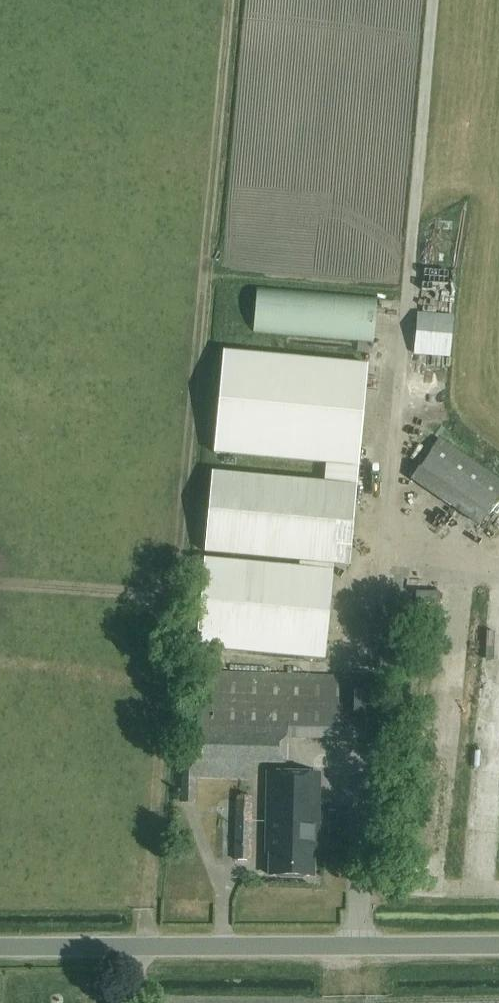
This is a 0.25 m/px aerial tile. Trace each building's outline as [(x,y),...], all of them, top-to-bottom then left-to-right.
[(437,306),(453,309),(458,284),(442,281),(437,306)] [(253,332),(372,342),(378,297),(256,288),(253,332)] [(417,325),(418,353),(456,351),(455,323),(417,325)] [(368,365),(224,352),(214,453),(326,464),(324,482),(211,471),(203,552),(301,562),(300,568),(204,558),(197,647),(325,660),(333,565),(351,566),(368,365)] [(487,522),(498,503),(498,473),(443,436),(417,476),(487,522)] [(372,741),(374,676),(198,672),(197,736),(182,735),(181,802),(193,802),(194,779),(249,780),(250,766),(287,766),(287,739),(372,741)] [(278,876),(281,878),(303,878),(305,876),(314,876),(315,850),(318,850),(319,774),(269,773),(267,838),(269,838),(269,848),(267,848),(267,853),(270,853),(269,875),(278,876)] [(251,861),(252,796),(235,796),(234,861),(251,861)] [(203,809),(203,818),(226,816),(225,807),(203,809)]
